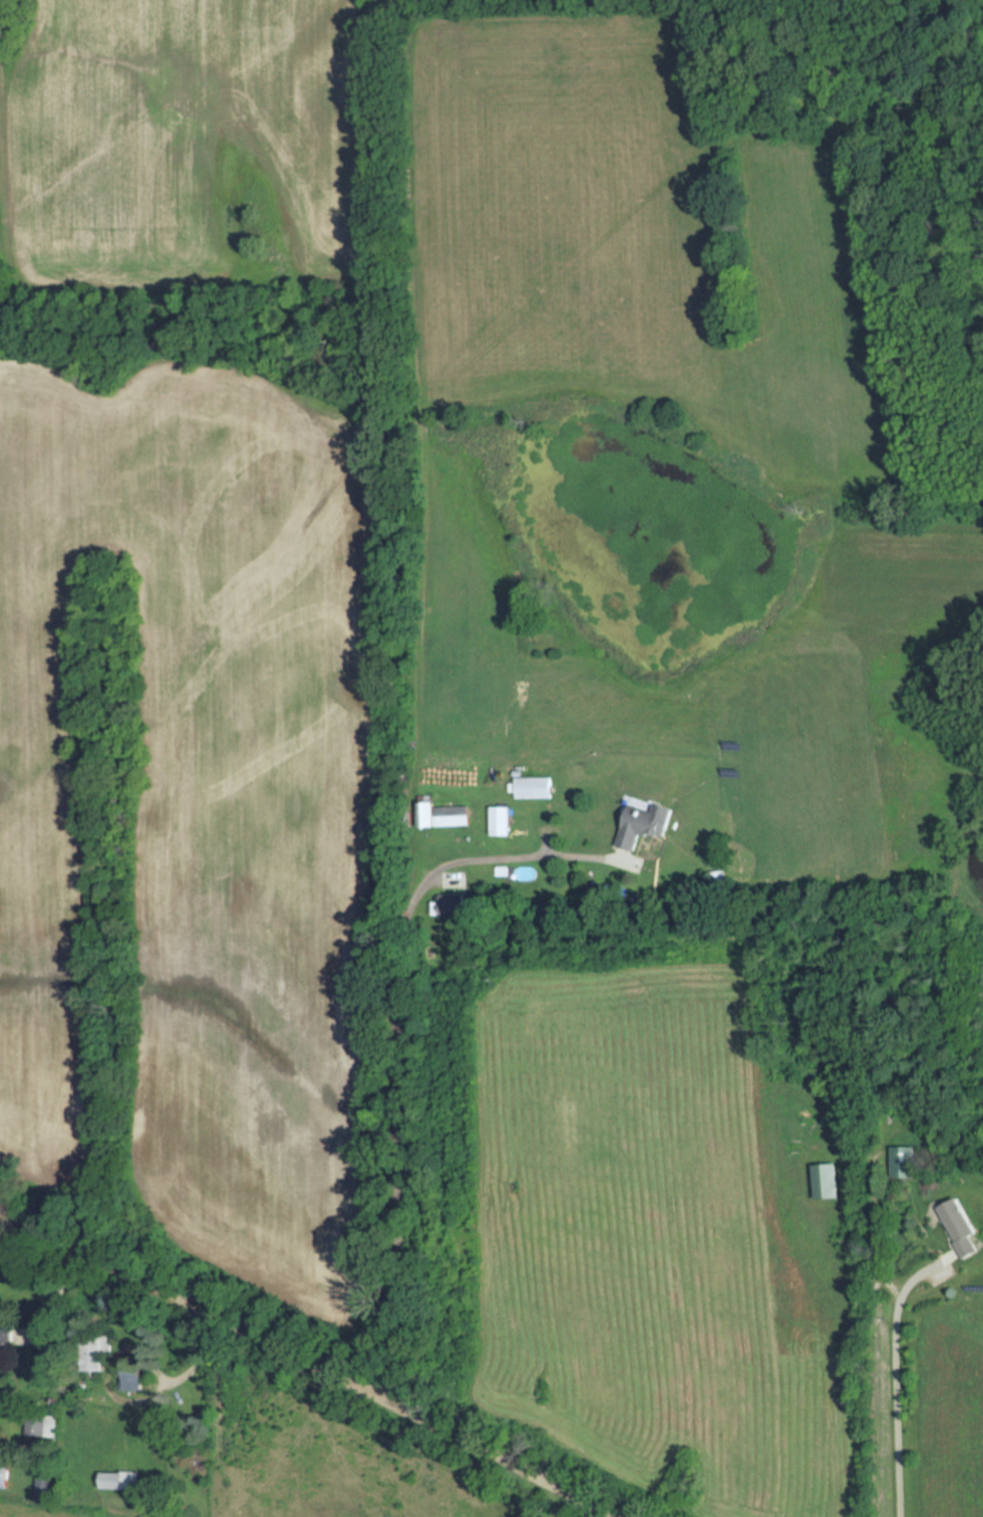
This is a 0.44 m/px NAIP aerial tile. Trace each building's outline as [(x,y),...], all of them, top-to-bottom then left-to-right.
[(551,798),(551,777),(514,777),(514,798),(551,798)] [(468,825),(468,804),(422,804),(423,825),(468,825)] [(639,850),(646,831),(660,836),(665,819),(659,817),(648,813),(649,811),(631,805),(618,843),(639,850)] [(510,835),(510,806),(490,806),(490,835),(510,835)] [(916,1178),(916,1147),(891,1147),(891,1178),(916,1178)] [(838,1164),(814,1164),(814,1198),(838,1198),(838,1164)] [(940,1208),(967,1259),(982,1250),(982,1238),(961,1197),(940,1208)] [(10,1484),(10,1461),(0,1461),(0,1484),(10,1484)] [(139,1489),(139,1472),(103,1472),(103,1489),(139,1489)]
